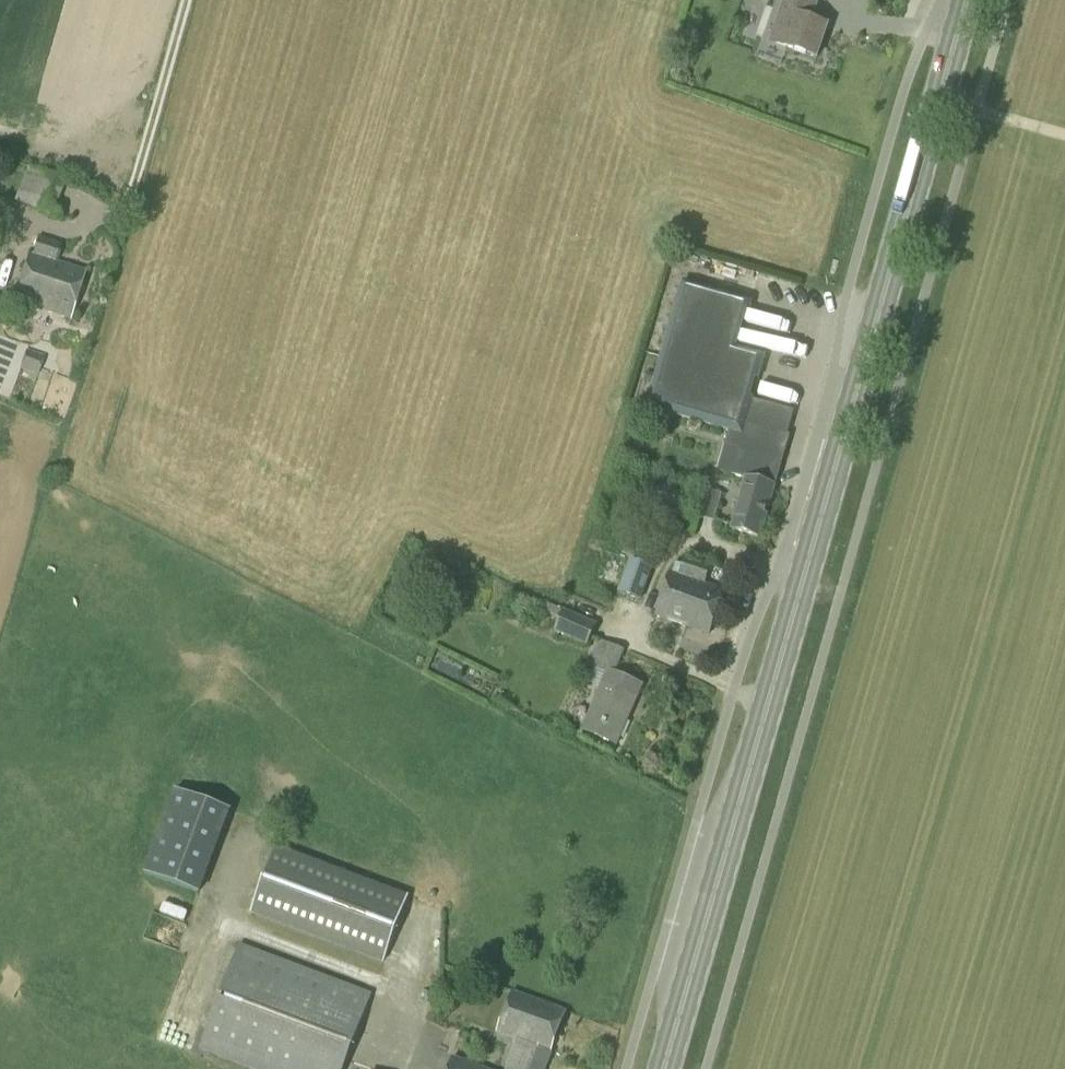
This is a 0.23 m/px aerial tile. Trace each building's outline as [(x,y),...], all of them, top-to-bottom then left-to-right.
[(828,28),(809,21),(814,5),(801,0),(787,0),(773,43),(817,58),(828,28)] [(52,217),(66,181),(28,166),(14,201),(52,217)] [(54,261),(60,243),(39,238),(34,256),(29,255),(15,301),(70,318),(84,270),(54,261)] [(759,538),(772,488),(792,412),(746,400),(757,361),(730,354),(743,302),(679,285),(646,410),(728,432),(724,447),(737,450),(730,476),(747,481),(734,532),(759,538)] [(38,375),(44,356),(26,350),(19,369),(38,375)] [(709,480),(729,481),(730,468),(710,468),(709,480)] [(662,558),(679,513),(656,504),(639,549),(662,558)] [(713,568),(687,558),(683,567),(677,564),(673,575),(657,617),(709,636),(725,593),(706,586),(713,568)] [(640,602),(653,568),(630,559),(618,593),(640,602)] [(563,611),(548,604),(544,611),(560,618),(553,633),(587,647),(597,624),(563,610),(563,611)] [(617,746),(642,687),(614,675),(624,652),(602,643),(592,667),(608,674),(584,732),(617,746)] [(192,887),(221,802),(169,785),(140,870),(192,887)] [(384,963),(408,898),(277,848),(252,913),(384,963)] [(371,996),(240,945),(200,1048),(254,1068),(343,1068),(371,996)] [(567,1011),(512,990),(496,1034),(515,1041),(506,1068),(531,1068),(538,1049),(551,1054),(567,1011)] [(453,1056),(448,1068),(490,1068),(453,1056)]
